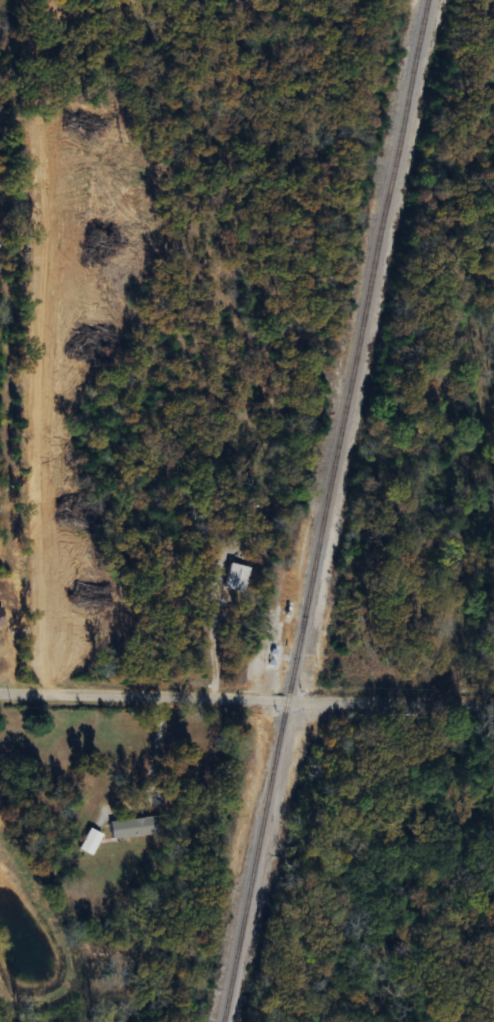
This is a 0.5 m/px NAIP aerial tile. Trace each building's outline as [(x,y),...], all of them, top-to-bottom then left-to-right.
[(244,593),(252,567),(233,561),(226,588),(244,593)] [(110,821),(112,839),(158,835),(156,817),(110,821)]
